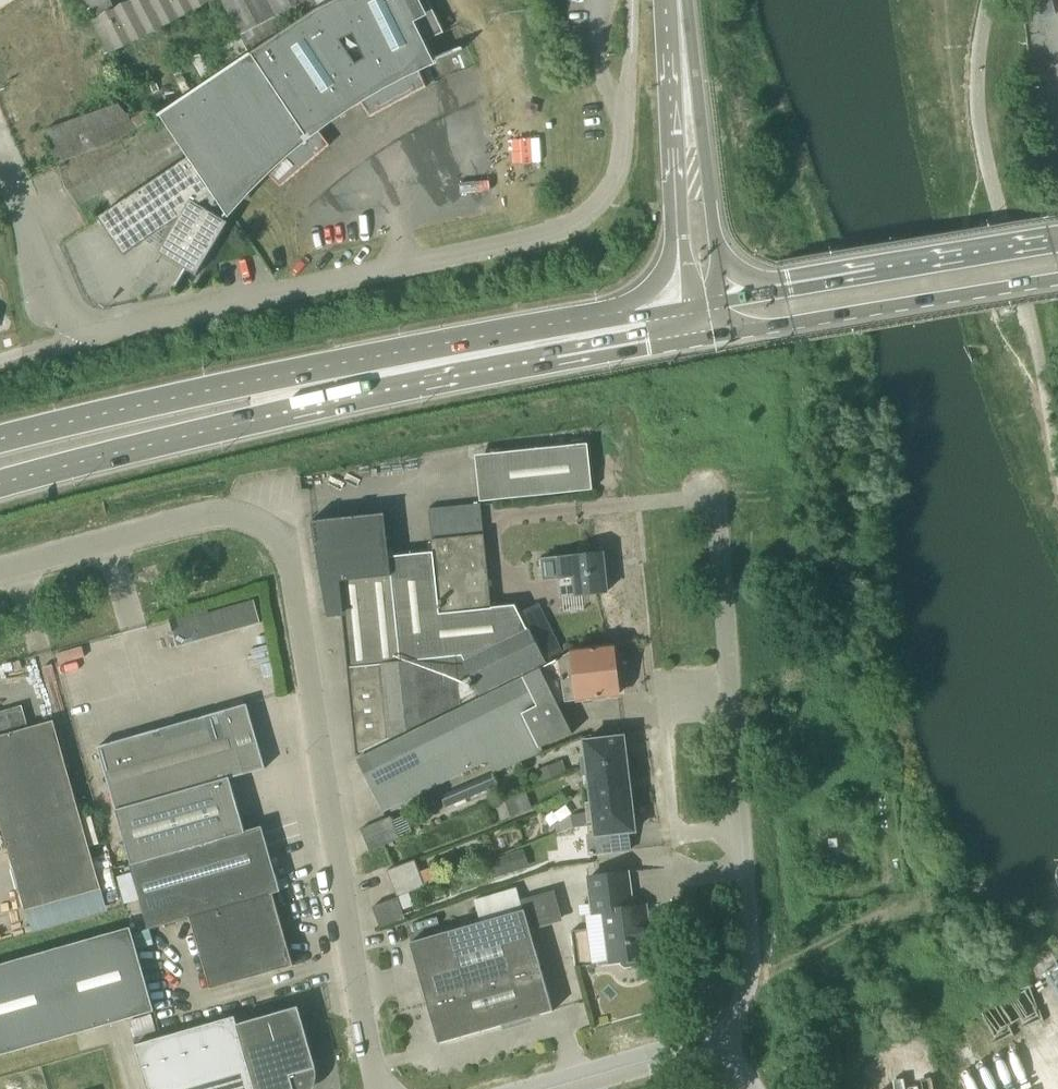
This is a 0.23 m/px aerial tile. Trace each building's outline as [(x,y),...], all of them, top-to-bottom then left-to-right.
[(93,7),(92,7),(92,8),(95,7),(100,18),(93,22),(109,53),(211,0),(136,0),(116,10),(110,0),(87,0),(93,7)] [(318,9),(317,8),(247,55),(227,69),(228,69),(159,116),(159,117),(166,115),(192,155),(230,211),(231,210),(245,195),(267,172),(281,186),(330,145),(318,129),(338,114),(360,100),(370,117),(427,86),(418,68),(430,63),(421,43),(444,32),(428,0),(335,0),(318,9)] [(247,55),(317,8),(313,0),(223,0),(242,37),(218,49),(227,69),(247,55)] [(317,8),(318,9),(335,0),(313,0),(317,8)] [(438,60),(464,50),(463,47),(437,57),(438,60)] [(131,119),(119,104),(45,130),(57,163),(115,141),(160,113),(154,104),(131,119)] [(176,284),(178,285),(187,270),(197,276),(229,223),(223,219),(230,211),(192,155),(99,217),(124,255),(179,219),(159,253),(186,269),(176,284)] [(588,444),(489,454),(494,500),(593,490),(588,444)] [(359,755),(359,753),(460,702),(460,700),(543,660),(516,604),(490,607),(480,508),(429,514),(433,552),(389,556),(385,514),(310,521),(311,523),(315,522),(330,613),(330,615),(343,613),(345,634),(346,641),(345,641),(349,672),(350,672),(350,679),(349,679),(351,693),(352,692),(353,699),(351,699),(352,704),(353,704),(355,722),(354,722),(357,755),(359,755)] [(603,553),(542,559),(544,579),(559,578),(561,596),(607,592),(603,553)] [(254,601),(172,624),(178,646),(260,622),(254,601)] [(539,601),(519,611),(543,660),(563,650),(539,601)] [(613,646),(568,651),(573,700),(580,700),(580,699),(618,695),(618,691),(620,688),(619,681),(617,678),(615,662),(617,660),(616,652),(613,650),(613,646)] [(116,811),(131,864),(245,831),(230,778),(266,768),(247,704),(98,747),(116,811)] [(29,729),(22,705),(0,712),(0,818),(26,910),(101,889),(54,722),(29,729)] [(585,738),(585,741),(587,756),(582,756),(583,765),(626,760),(623,733),(585,738)] [(562,757),(535,768),(539,780),(567,769),(562,757)] [(626,760),(583,765),(584,773),(589,773),(591,788),(629,783),(626,760)] [(499,784),(495,776),(441,797),(444,806),(499,784)] [(629,783),(591,788),(592,802),(587,803),(588,812),(632,807),(629,783)] [(514,794),(494,802),(501,819),(521,811),(514,794)] [(588,832),(590,854),(631,850),(628,831),(635,831),(632,807),(588,812),(589,820),(594,820),(596,832),(588,832)] [(588,812),(571,815),(574,826),(587,823),(590,823),(589,820),(588,812)] [(390,816),(381,820),(361,829),(370,851),(400,838),(390,816)] [(149,930),(191,918),(190,917),(273,893),(281,891),(262,826),(245,831),(131,864),(149,930)] [(516,870),(510,854),(487,862),(493,879),(516,870)] [(424,887),(415,860),(387,870),(397,897),(424,887)] [(588,928),(571,931),(577,967),(621,961),(621,964),(625,967),(635,966),(638,962),(637,959),(648,958),(644,924),(648,923),(646,905),(632,907),(627,872),(590,876),(593,903),(584,903),(588,928)] [(521,900),(523,910),(410,942),(438,1043),(553,1010),(530,927),(562,917),(554,890),(521,900)] [(294,965),(273,893),(190,917),(191,918),(211,989),(294,965)] [(0,913),(0,938),(11,934),(4,912),(0,913)] [(0,964),(0,1055),(154,1011),(131,927),(0,964)] [(312,1082),(313,1078),(313,1073),(316,1068),(299,1006),(237,1024),(256,1088),(308,1088),(312,1082)] [(136,1037),(157,1031),(152,1014),(131,1020),(136,1037)] [(192,1088),(256,1088),(237,1024),(235,1016),(177,1033),(192,1088)] [(147,1088),(192,1088),(177,1033),(135,1045),(147,1088)]
